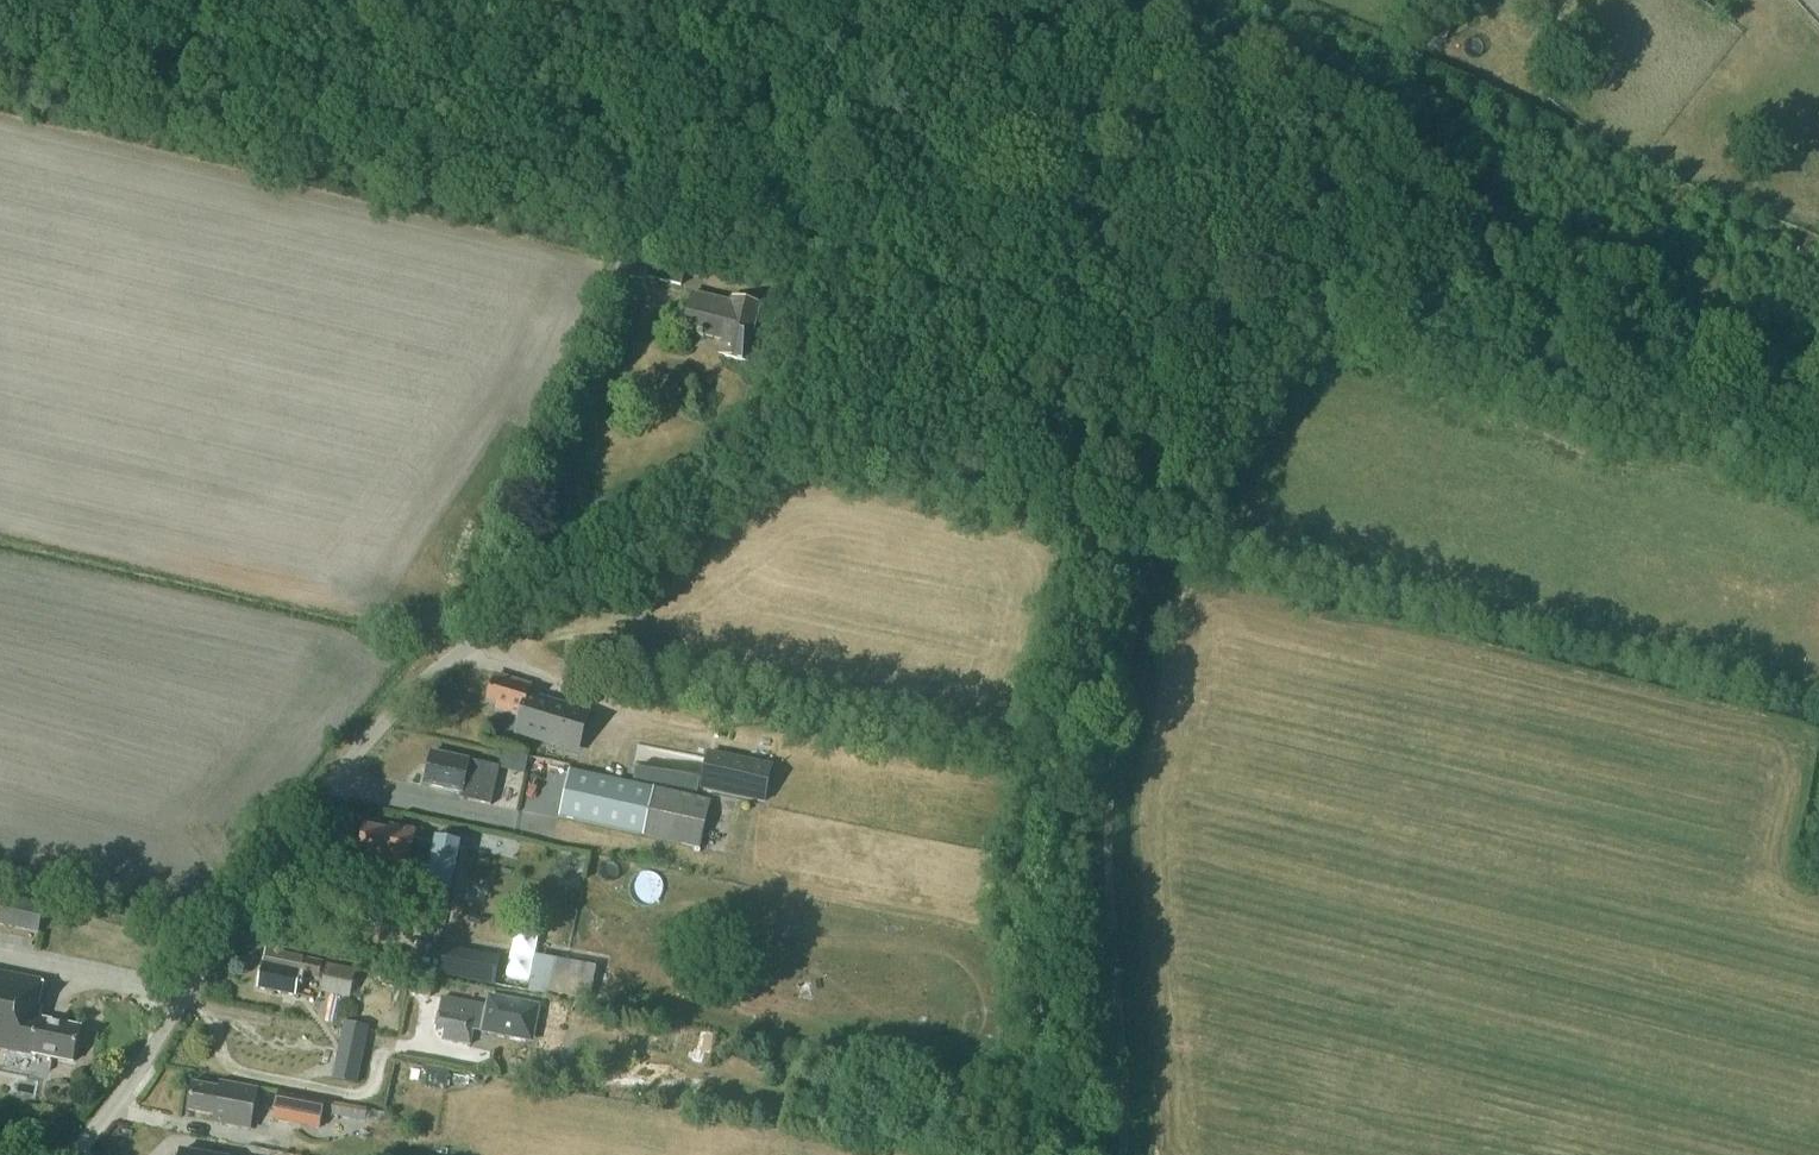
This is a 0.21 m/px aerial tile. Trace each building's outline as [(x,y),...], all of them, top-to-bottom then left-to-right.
[(621,258),(618,276),(632,279),(635,260),(621,258)] [(684,271),(650,263),(647,278),(681,285),(684,271)] [(720,355),(747,362),(755,326),(746,324),(751,302),(733,298),(732,302),(692,293),(683,330),(724,340),(720,355)] [(552,732),(561,702),(527,692),(529,685),(495,675),(487,699),(497,702),(495,709),(520,716),(519,722),(552,732)] [(431,752),(425,785),(462,792),(461,798),(491,805),(499,766),(431,752)] [(702,788),(765,801),(772,767),(709,754),(702,788)] [(560,817),(698,848),(705,818),(708,802),(603,778),(570,770),(560,817)] [(708,802),(705,818),(720,821),(723,805),(708,802)] [(430,866),(425,894),(450,899),(461,843),(435,838),(435,842),(414,838),(415,831),(391,827),(389,833),(365,828),(361,849),(374,851),(372,857),(408,864),(409,862),(430,866)] [(465,876),(463,900),(489,902),(491,878),(465,876)] [(37,932),(43,904),(3,896),(0,908),(0,924),(37,932)] [(446,947),(441,975),(497,985),(502,957),(446,947)] [(264,950),(256,987),(293,995),(297,975),(316,979),(319,962),(264,950)] [(555,959),(549,992),(591,1000),(597,966),(555,959)] [(324,966),(320,988),(346,994),(351,972),(324,966)] [(31,1056),(32,1053),(74,1062),(81,1027),(38,1018),(41,1005),(37,1005),(42,981),(0,973),(0,1050),(31,1056)] [(433,982),(414,979),(411,995),(430,998),(433,982)] [(489,996),(487,1007),(479,1005),(479,1004),(443,997),(440,1011),(439,1011),(435,1030),(443,1031),(442,1039),(471,1045),(475,1025),(483,1027),(482,1032),(533,1042),(540,1006),(489,996)] [(332,1078),(357,1083),(369,1027),(344,1021),(332,1078)] [(223,1084),(222,1090),(196,1086),(191,1113),(218,1117),(216,1124),(254,1130),(261,1090),(223,1084)] [(278,1095),(273,1121),(292,1125),(297,1099),(278,1095)] [(358,1110),(324,1104),(322,1115),(355,1121),(358,1110)]
